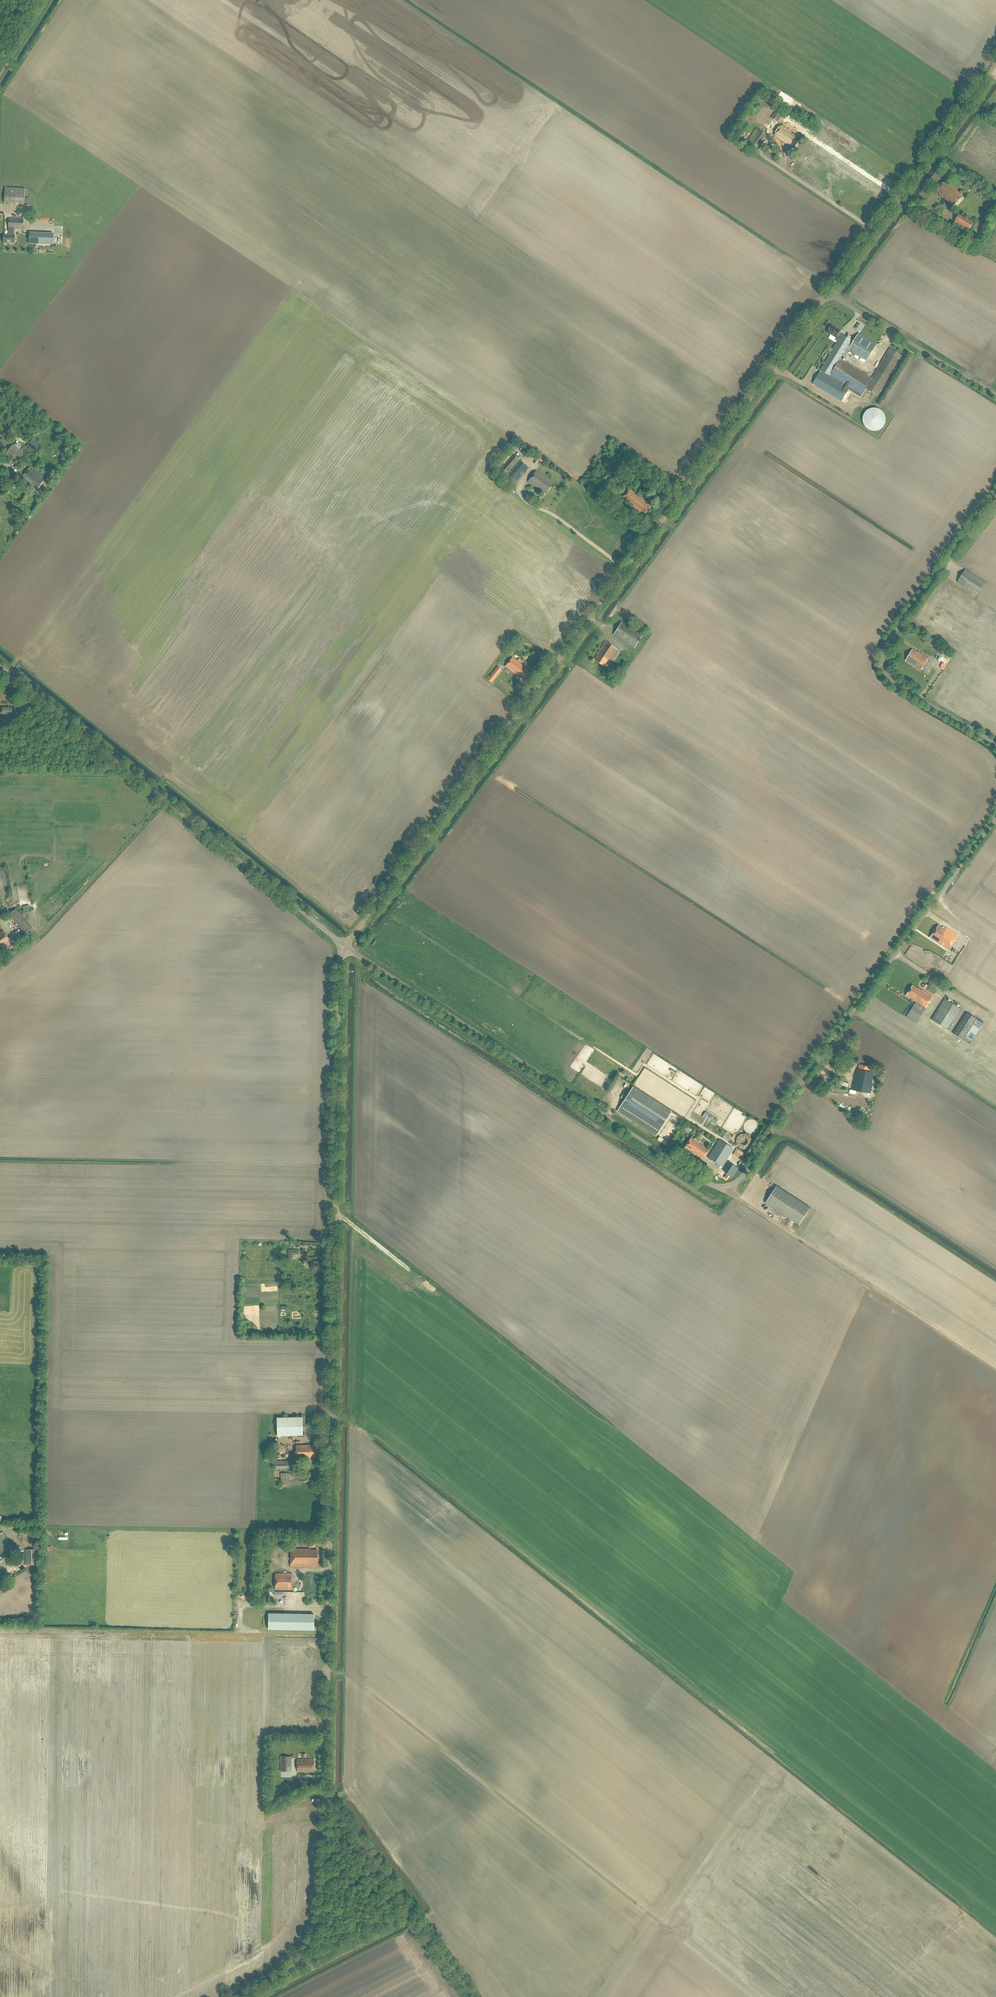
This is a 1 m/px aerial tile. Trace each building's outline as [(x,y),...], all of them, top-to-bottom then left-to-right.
[(776,109),(771,118),(778,123),(784,115),(776,109)] [(797,136),(798,135),(783,125),(775,137),(787,145),(788,145),(790,147),(791,146),(794,149),(801,139),(797,136)] [(760,130),(753,144),(764,149),(766,145),(764,144),(769,134),(760,130)] [(944,181),(936,191),(939,194),(938,195),(952,207),(962,196),(947,182),(947,183),(944,181)] [(5,187),(4,203),(24,204),(25,188),(5,187)] [(959,215),(954,223),(967,232),(973,223),(959,215)] [(23,229),(24,218),(13,218),(13,219),(9,219),(8,229),(9,229),(9,235),(3,235),(3,242),(14,243),(15,235),(14,235),(15,229),(23,229)] [(54,234),(30,232),(29,244),(53,245),(54,234)] [(859,323),(856,329),(862,332),(865,326),(859,323)] [(877,344),(859,333),(853,341),(851,340),(842,335),(839,333),(840,331),(831,325),(827,332),(836,338),(835,340),(838,342),(833,350),(821,370),(813,384),(842,402),(848,390),(860,398),(866,388),(879,396),(903,356),(890,348),(872,378),(842,361),(849,349),(867,360),(877,344)] [(865,413),(864,414),(863,417),(863,419),(863,422),(864,424),(865,426),(867,428),(869,430),(872,431),(874,431),(877,431),(880,430),(882,428),(884,426),(885,424),(886,422),(886,419),(885,417),(885,416),(884,414),(883,413),(882,411),(880,410),(879,409),(877,408),(875,408),(874,408),(872,408),(870,409),(868,410),(867,411),(865,413)] [(40,446),(32,439),(27,446),(35,452),(40,446)] [(13,444),(6,454),(17,462),(24,453),(13,444)] [(519,460),(513,454),(501,468),(507,473),(519,460)] [(505,476),(514,485),(529,468),(519,460),(507,473),(505,476)] [(31,467),(23,477),(38,490),(46,480),(45,479),(44,479),(42,478),(43,477),(31,467)] [(546,494),(553,484),(548,481),(548,480),(536,471),(528,482),(540,491),(541,490),(546,494)] [(645,499),(630,488),(621,500),(640,514),(641,512),(645,515),(651,507),(646,504),(648,502),(645,499)] [(985,582),(966,569),(957,582),(977,595),(985,582)] [(643,635),(622,622),(613,635),(634,648),(643,635)] [(597,654),(598,654),(594,660),(603,666),(606,662),(608,663),(616,650),(605,642),(597,654)] [(914,666),(921,670),(928,658),(922,654),(918,652),(918,653),(913,650),(906,661),(914,666),(914,667),(914,666)] [(942,656),(936,666),(943,670),(949,661),(942,656)] [(524,668),(524,667),(512,658),(506,667),(519,677),(520,676),(525,679),(529,673),(526,670),(527,670),(524,668)] [(491,682),(501,670),(497,666),(489,676),(487,678),(491,682)] [(16,908),(9,914),(24,934),(32,929),(16,908)] [(939,926),(931,938),(948,950),(958,936),(944,927),(943,929),(939,926)] [(0,933),(0,952),(12,943),(3,931),(0,933)] [(916,1002),(907,1017),(916,1023),(926,1007),(932,997),(918,988),(918,990),(912,986),(906,996),(916,1002)] [(945,998),(931,1020),(949,1031),(962,1009),(945,998)] [(966,1012),(953,1033),(964,1040),(977,1019),(966,1012)] [(870,1093),(873,1075),(872,1075),(873,1073),(870,1072),(871,1067),(859,1065),(858,1070),(855,1069),(851,1090),(850,1090),(849,1093),(855,1094),(855,1091),(870,1093)] [(656,1135),(671,1112),(633,1087),(618,1110),(656,1135)] [(702,1117),(716,1125),(719,1120),(706,1112),(702,1117)] [(699,1143),(700,1141),(696,1138),(694,1140),(691,1138),(684,1148),(702,1160),(709,1150),(699,1143)] [(717,1144),(707,1158),(720,1166),(731,1150),(721,1144),(720,1146),(717,1144)] [(726,1173),(735,1176),(739,1166),(731,1162),(726,1173)] [(777,1186),(766,1203),(800,1225),(811,1208),(777,1186)] [(299,1254),(299,1250),(289,1250),(289,1259),(293,1259),(293,1254),(299,1254)] [(311,1264),(311,1268),(320,1268),(320,1267),(324,1267),(324,1262),(320,1262),(320,1261),(314,1260),(314,1257),(308,1257),(308,1261),(308,1264),(311,1264)] [(302,1435),(302,1417),(277,1417),(278,1436),(302,1435)] [(312,1458),(312,1457),(316,1457),(316,1445),(296,1445),(297,1460),(307,1459),(307,1458),(312,1458)] [(290,1460),(275,1461),(275,1471),(291,1471),(290,1460)] [(281,1473),(281,1486),(289,1486),(289,1473),(281,1473)] [(13,1549),(3,1532),(0,1533),(0,1558),(13,1549)] [(291,1548),(291,1566),(318,1567),(318,1550),(311,1550),(311,1548),(291,1548)] [(38,1549),(25,1549),(26,1564),(38,1564),(38,1549)] [(275,1573),(275,1589),(291,1589),(292,1574),(275,1573)] [(269,1613),(269,1628),(314,1629),(314,1614),(269,1613)] [(281,1756),(281,1771),(291,1771),(291,1756),(281,1756)] [(297,1771),(314,1771),(314,1759),(297,1759),(297,1771)]
